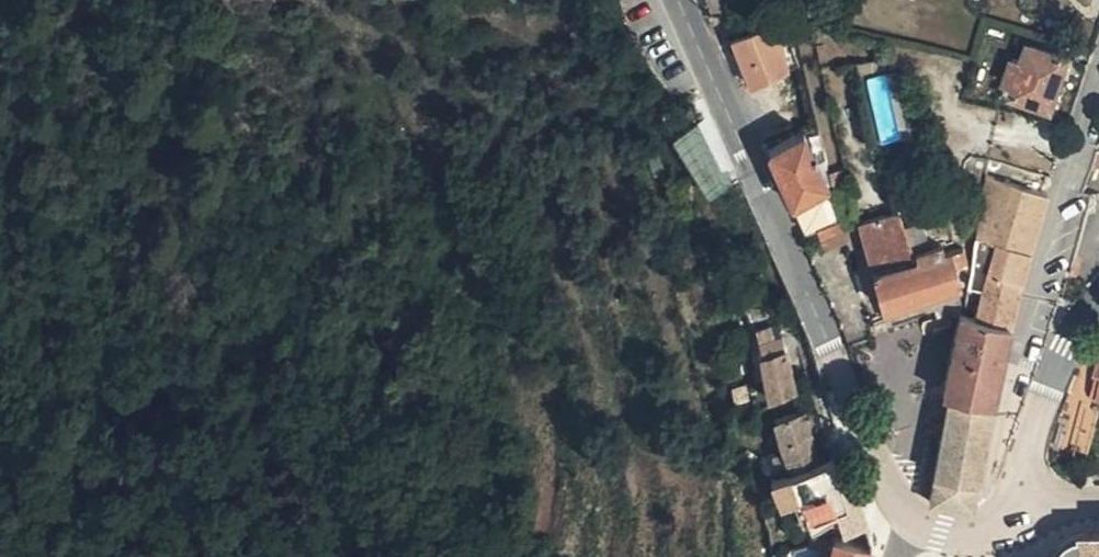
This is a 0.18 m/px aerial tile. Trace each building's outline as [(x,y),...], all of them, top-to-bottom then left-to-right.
[(744,33),(730,37),(751,86),(789,72),(777,21),(744,33)] [(1012,96),(1055,109),(1072,56),(1029,43),(1024,61),(1014,58),(1006,83),(1016,86),(1012,96)] [(701,121),(674,135),(712,196),(734,184),(701,121)] [(769,148),(806,229),(840,215),(839,213),(806,133),(769,148)] [(1090,170),(1098,168),(1098,142),(1090,170)] [(985,173),(963,309),(1011,322),(1047,191),(985,173)] [(857,219),(872,267),(944,248),(942,238),(911,247),(898,207),(857,219)] [(952,245),(957,261),(968,258),(963,242),(952,245)] [(944,248),(872,267),(886,317),(946,300),(961,295),(957,285),(963,282),(957,261),(952,245),(944,248)] [(946,300),(948,315),(958,312),(961,295),(946,300)] [(958,312),(941,391),(948,393),(992,402),(1011,322),(963,309),(958,312)] [(777,329),(771,321),(754,324),(760,347),(781,341),(777,329)] [(781,341),(760,347),(772,388),(792,384),(781,341)] [(781,436),(810,425),(801,392),(787,395),(791,410),(776,414),(781,436)] [(992,402),(948,393),(947,400),(941,433),(933,474),(977,481),(992,402)] [(947,400),(930,397),(924,430),(941,433),(947,400)] [(774,474),(820,459),(810,425),(781,436),(768,440),(757,444),(768,476),(774,474)] [(836,453),(827,457),(820,459),(774,474),(784,500),(804,496),(799,477),(824,472),(828,490),(833,505),(842,503),(847,522),(864,520),(858,497),(852,467),(841,469),(836,453)] [(828,490),(824,472),(799,477),(804,496),(828,490)] [(972,507),(977,481),(933,474),(929,498),(972,507)] [(810,517),(836,515),(833,505),(828,490),(804,496),(810,517)] [(838,523),(847,522),(842,503),(833,505),(836,515),(838,523)] [(1086,528),(1078,533),(1064,547),(1054,555),(1047,556),(1098,556),(1098,527),(1086,528)] [(830,540),(783,543),(778,543),(778,554),(795,554),(794,556),(827,556),(830,540)] [(869,550),(830,540),(827,556),(868,556),(869,550)]
